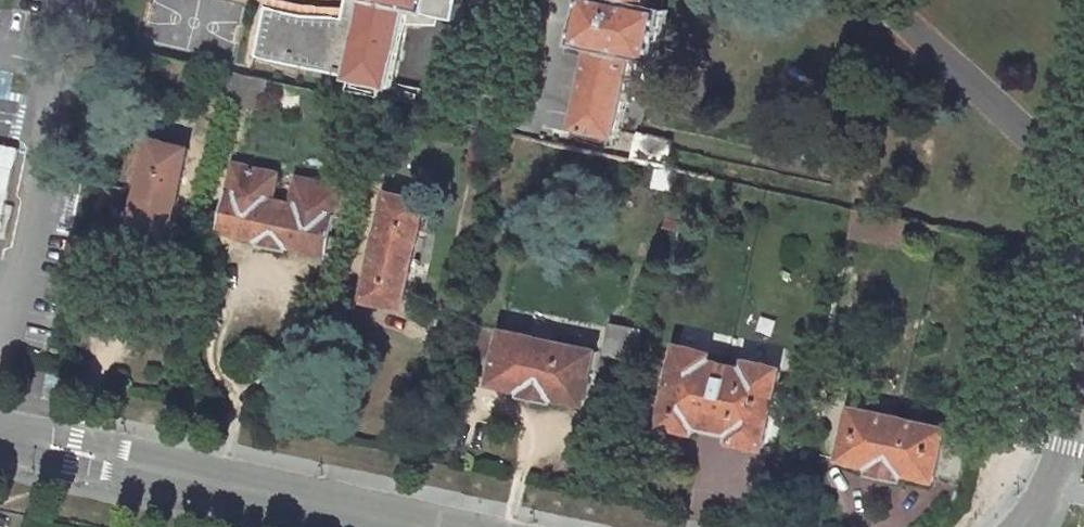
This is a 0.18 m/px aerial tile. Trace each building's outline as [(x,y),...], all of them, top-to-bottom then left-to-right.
[(265,7),(254,57),(393,88),(407,23),(438,25),(441,15),(460,19),(464,0),(349,0),(348,0),(346,0),(341,18),(303,15),(265,7)] [(573,45),(593,49),(575,128),(619,138),(637,59),(656,63),(669,9),(663,7),(664,0),(583,0),(573,45)] [(638,131),(632,159),(666,167),(670,148),(672,139),(638,131)] [(188,149),(150,140),(128,240),(167,249),(188,149)] [(20,153),(0,148),(0,240),(20,153)] [(274,182),(240,174),(227,238),(261,245),(260,255),(292,261),(295,253),(331,258),(343,195),(310,189),(304,212),(270,205),(274,182)] [(420,196),(387,189),(366,288),(399,295),(420,196)] [(113,203),(99,200),(95,217),(107,220),(113,203)] [(667,206),(661,233),(676,236),(682,209),(667,206)] [(641,328),(611,322),(604,353),(634,359),(641,328)] [(591,358),(498,340),(488,380),(516,385),(513,400),(546,408),(550,393),(582,400),(591,358)] [(710,353),(677,346),(659,426),(693,434),(694,426),(731,434),(729,442),(763,449),(781,369),(747,361),(745,369),(727,365),(709,361),(710,353)] [(899,418),(851,408),(839,460),(872,467),(870,474),(907,481),(908,476),(934,481),(946,428),(899,418)] [(654,423),(622,416),(617,437),(649,444),(654,423)]
